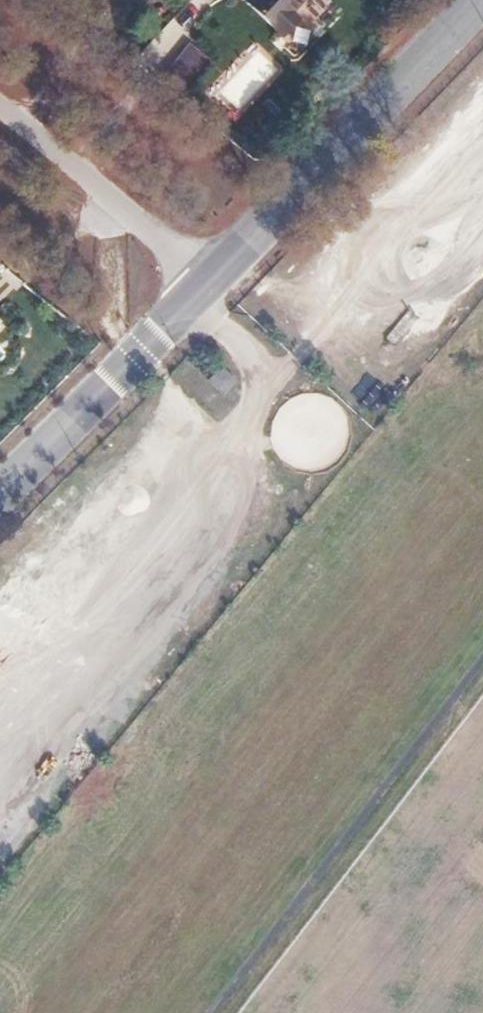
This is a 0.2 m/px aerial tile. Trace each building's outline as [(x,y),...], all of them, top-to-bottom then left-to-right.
[(283,33),(299,16),(292,10),(302,0),(249,0),(283,33)] [(218,366),(207,380),(225,393),(236,379),(218,366)]
